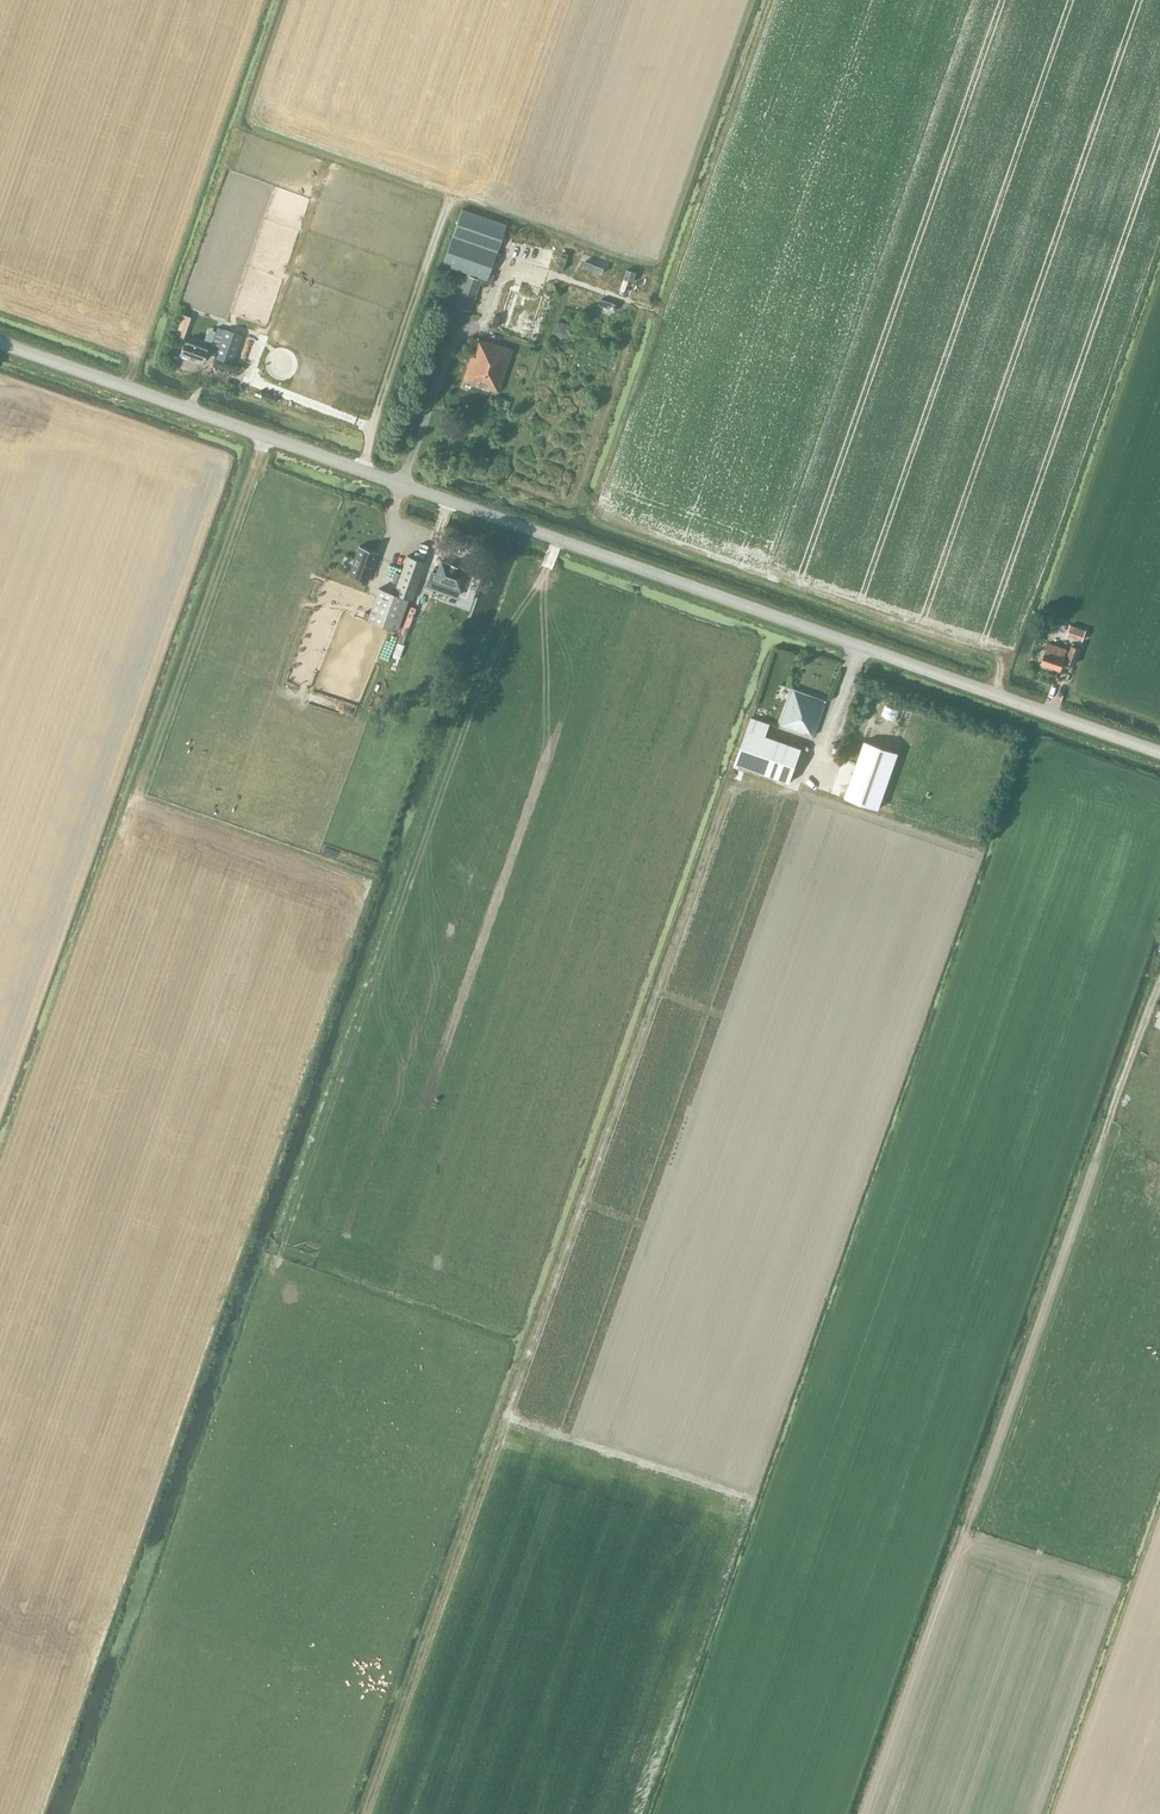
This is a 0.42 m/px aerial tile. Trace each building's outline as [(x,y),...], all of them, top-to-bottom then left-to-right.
[(455,305),(470,311),(480,280),(486,282),(506,224),(462,208),(443,264),(466,272),(455,305)] [(224,328),(217,349),(214,357),(232,363),(242,333),(240,333),(224,328)] [(463,380),(498,392),(512,349),(487,340),(486,341),(477,338),(463,380)] [(180,354),(203,362),(205,358),(213,361),(214,357),(217,349),(208,346),(208,347),(185,339),(180,354)] [(377,552),(359,546),(349,574),(367,581),(377,552)] [(407,555),(393,593),(379,588),(367,620),(396,631),(407,599),(411,600),(425,562),(407,555)] [(431,572),(426,585),(457,596),(466,570),(440,561),(436,573),(431,572)] [(1086,630),(1081,628),(1078,637),(1083,639),(1086,630)] [(1067,649),(1067,648),(1050,642),(1047,651),(1046,651),(1041,663),(1061,670),(1063,660),(1075,664),(1080,648),(1071,645),(1069,650),(1067,649)] [(780,725),(804,734),(805,732),(814,735),(826,701),(793,688),(780,725)] [(735,758),(790,777),(801,746),(765,733),(769,720),(751,714),(735,758)] [(845,797),(879,808),(898,752),(864,740),(845,797)]
